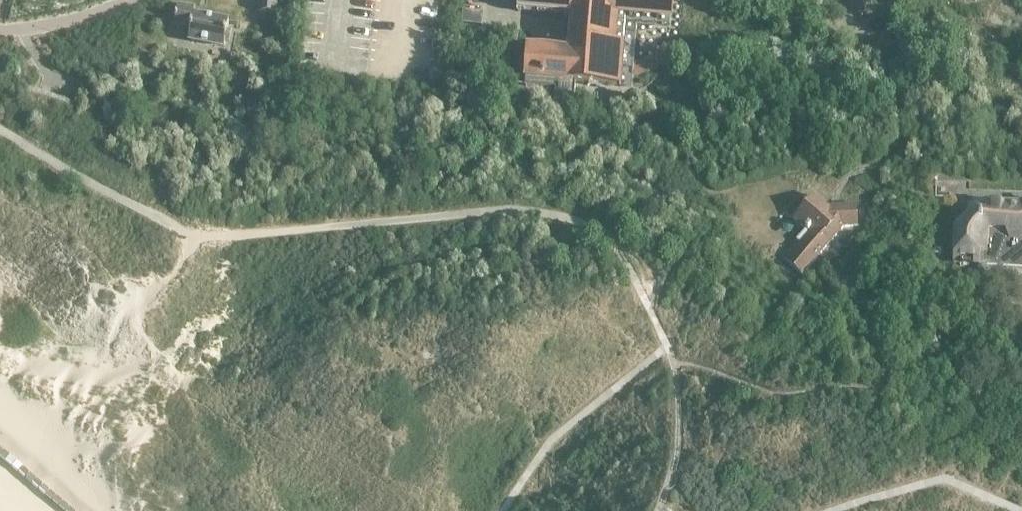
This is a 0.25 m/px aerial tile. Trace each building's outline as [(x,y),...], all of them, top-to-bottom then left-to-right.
[(277,0),(261,0),(260,9),(276,10),(277,0)] [(526,48),(522,82),(552,85),(551,99),(572,101),(574,80),(630,85),(631,71),(636,71),(642,71),(646,71),(651,69),(657,66),(663,62),(670,57),(671,40),(663,45),(655,50),(646,55),(641,57),(636,58),(632,57),(636,18),(670,21),(672,0),(516,0),(515,13),(570,18),(568,39),(543,36),(542,49),(526,48)] [(224,45),(229,19),(194,12),(196,4),(193,4),(192,6),(180,4),(180,1),(178,1),(174,22),(191,25),(189,38),(224,45)] [(842,225),(857,224),(857,208),(828,208),(812,195),(792,218),(805,229),(782,254),(801,272),(842,225)] [(968,214),(955,226),(953,260),(977,261),(977,264),(1021,268),(1021,202),(1020,204),(970,202),(967,203),(965,206),(964,207),(964,208),(964,209),(965,211),(965,212),(966,213),(967,213),(968,214)]
